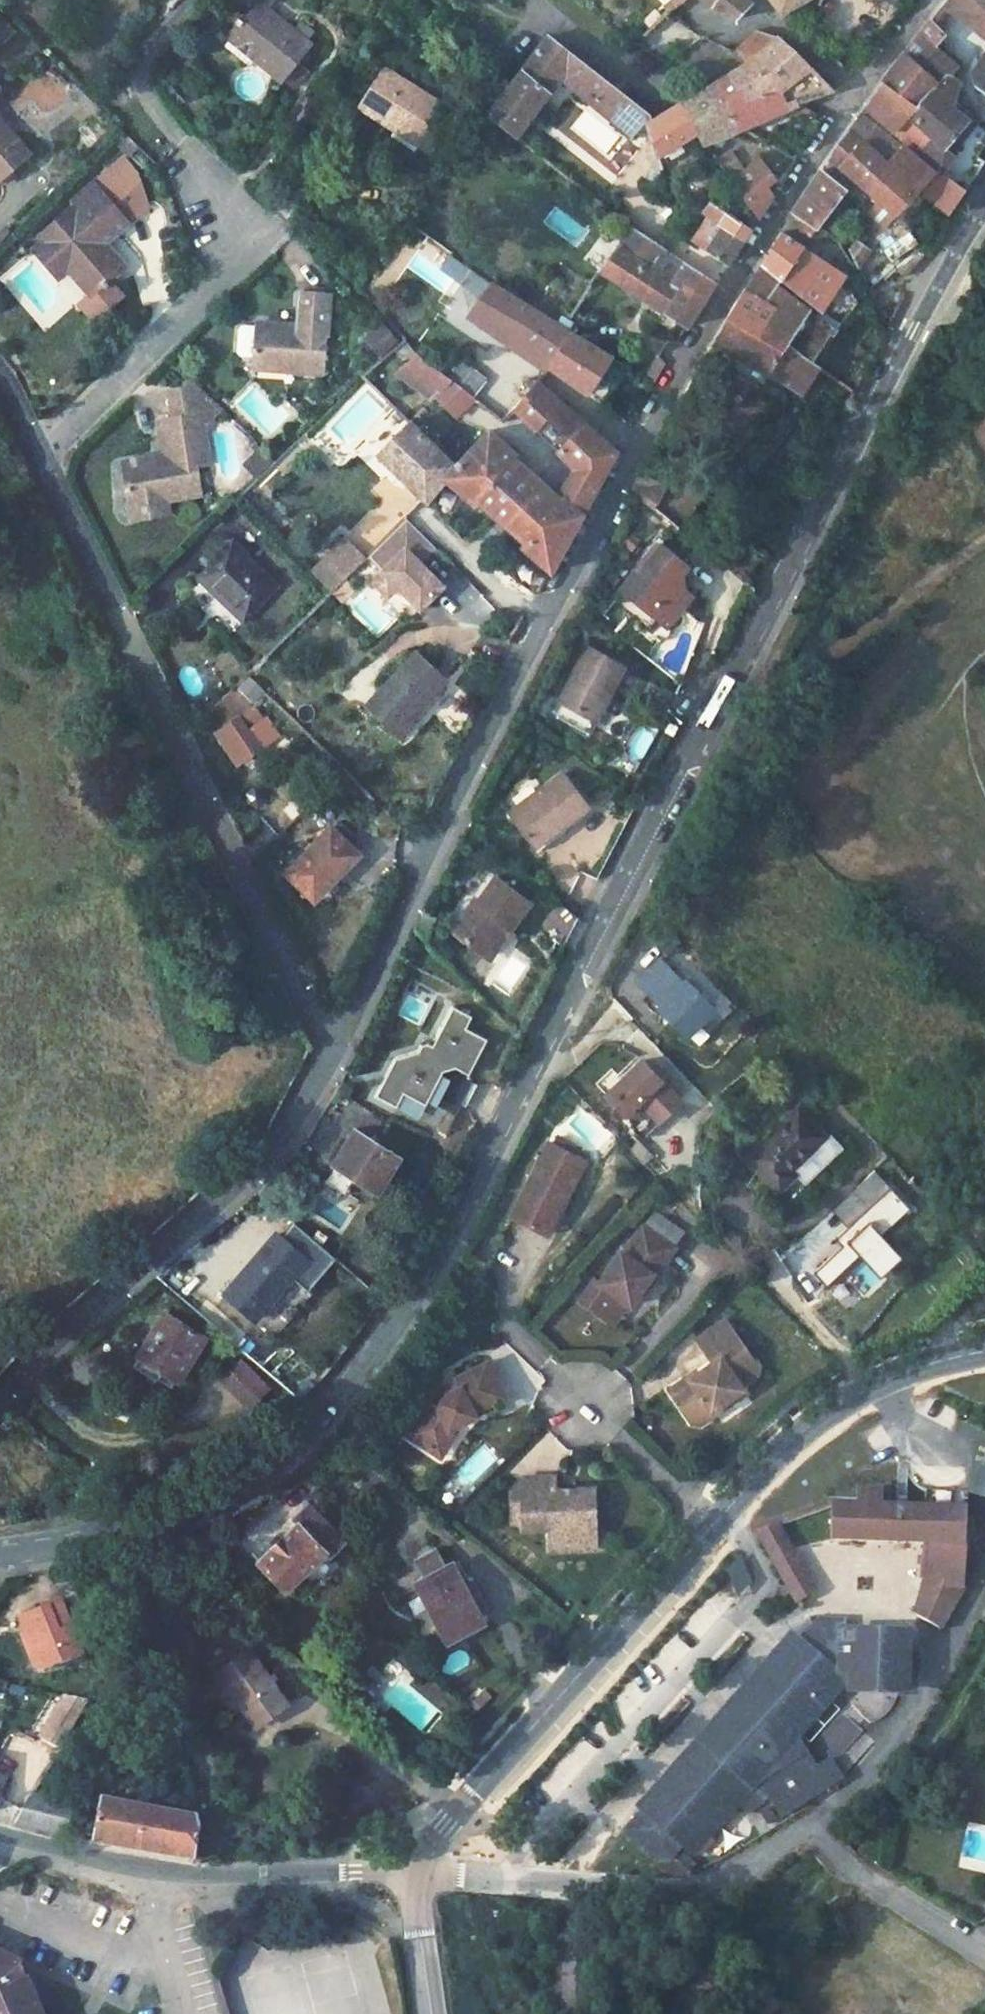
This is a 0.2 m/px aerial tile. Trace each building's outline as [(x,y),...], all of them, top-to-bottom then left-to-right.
[(230,29),(232,31),(221,43),(244,63),(250,56),(279,82),(295,63),(310,47),(304,41),(292,30),(268,9),(257,0),(240,19),(237,16),(233,20),(236,23),(230,29)] [(268,9),(276,0),(257,0),(268,9)] [(605,10),(613,0),(591,0),(605,10)] [(633,0),(613,0),(605,10),(639,36),(659,19),(633,0)] [(710,5),(712,3),(736,18),(753,2),(751,0),(706,0),(710,5)] [(780,10),(798,0),(772,0),(780,10)] [(946,5),(970,24),(983,7),(974,0),(950,0),(946,5)] [(983,7),(984,9),(984,0),(974,0),(983,7)] [(970,24),(984,36),(984,9),(983,7),(970,24)] [(10,13),(0,23),(0,28),(10,38),(23,26),(10,13)] [(929,24),(884,82),(893,91),(942,37),(946,33),(936,18),(929,24)] [(300,20),(292,30),(304,41),(313,31),(300,20)] [(757,31),(735,50),(746,65),(778,37),(757,31)] [(518,136),(552,92),(563,78),(634,135),(647,116),(548,36),(488,113),(518,136)] [(778,37),(746,65),(786,106),(799,101),(831,88),(778,37)] [(942,37),(893,91),(911,110),(935,134),(919,153),(942,173),(956,158),(961,146),(954,140),(971,118),(955,102),(940,87),(955,68),(959,62),(944,49),(949,44),(942,37)] [(973,74),(980,85),(982,88),(984,90),(984,57),(973,74)] [(295,63),(279,82),(292,93),(308,74),(295,63)] [(746,65),(709,87),(728,129),(786,106),(746,65)] [(955,68),(940,87),(955,102),(962,83),(955,68)] [(383,69),(358,107),(388,126),(392,120),(423,140),(428,131),(431,133),(433,129),(431,127),(444,106),(383,69)] [(884,82),(871,102),(898,127),(911,110),(893,91),(884,82)] [(709,87),(680,105),(691,128),(696,142),(728,129),(709,87)] [(871,102),(867,108),(894,132),(898,127),(871,102)] [(680,105),(643,127),(650,145),(671,137),(691,128),(680,105)] [(898,127),(894,132),(919,153),(935,134),(911,110),(898,127)] [(33,150),(0,112),(0,179),(33,150)] [(861,116),(850,130),(887,162),(900,147),(861,116)] [(392,120),(388,126),(420,146),(423,140),(392,120)] [(969,141),(968,150),(976,157),(984,144),(984,132),(978,125),(969,141)] [(850,130),(829,158),(866,189),(887,162),(850,130)] [(671,137),(650,145),(652,152),(656,160),(659,159),(655,149),(661,147),(662,151),(674,146),(671,137)] [(900,147),(887,162),(904,176),(916,161),(900,147)] [(751,153),(724,175),(740,194),(766,171),(751,153)] [(665,172),(658,162),(647,174),(658,183),(665,172)] [(887,162),(866,189),(868,190),(864,195),(876,205),(880,200),(895,214),(917,188),(904,176),(887,162)] [(820,170),(789,215),(803,226),(800,230),(811,238),(818,228),(848,190),(820,170)] [(688,179),(682,193),(692,201),(699,188),(688,179)] [(45,244),(67,268),(72,263),(97,291),(103,286),(105,289),(110,285),(108,282),(127,265),(97,232),(104,226),(114,238),(132,223),(101,187),(97,191),(93,186),(80,198),(84,203),(45,236),(43,233),(28,245),(35,253),(45,244)] [(699,188),(692,201),(699,206),(740,239),(748,226),(699,188)] [(687,232),(726,261),(740,239),(699,206),(687,232)] [(903,223),(888,243),(899,259),(915,239),(903,223)] [(633,226),(601,267),(686,325),(714,279),(633,226)] [(818,228),(811,238),(824,249),(836,247),(838,244),(818,228)] [(780,232),(761,261),(764,264),(798,297),(815,312),(839,278),(780,232)] [(854,242),(847,251),(854,265),(865,249),(854,242)] [(97,291),(72,263),(67,268),(92,296),(97,291)] [(751,277),(744,289),(765,304),(775,291),(756,276),(751,277)] [(491,279),(469,314),(533,358),(537,353),(548,362),(570,329),(511,289),(508,291),(491,279)] [(744,289),(731,310),(752,323),(765,304),(744,289)] [(775,291),(765,304),(779,315),(788,303),(775,291)] [(334,296),(304,292),(301,327),(260,324),(260,327),(258,348),(255,348),(255,355),(258,355),(258,358),(257,362),(293,365),(292,372),(328,375),(334,296)] [(765,304),(752,323),(803,358),(819,334),(823,337),(829,329),(822,324),(817,320),(810,315),(800,310),(790,301),(788,303),(779,315),(765,304)] [(731,310),(708,352),(733,367),(737,361),(799,396),(815,367),(803,358),(752,323),(731,310)] [(821,315),(817,320),(822,324),(826,319),(821,315)] [(258,348),(260,327),(247,326),(242,331),(241,352),(245,357),(258,358),(258,355),(255,355),(255,348),(258,348)] [(570,329),(548,362),(587,391),(609,356),(570,329)] [(405,334),(387,355),(402,369),(421,348),(405,334)] [(421,348),(402,369),(433,399),(439,393),(454,377),(421,348)] [(609,356),(587,391),(599,400),(623,365),(609,356)] [(293,365),(257,362),(256,369),(292,372),(293,365)] [(377,365),(366,376),(381,391),(392,380),(377,365)] [(439,393),(458,412),(467,401),(469,403),(475,396),(454,377),(439,393)] [(580,419),(538,378),(516,403),(537,426),(543,419),(563,438),(580,419)] [(200,386),(179,390),(184,418),(205,415),(224,412),(200,386)] [(500,404),(493,412),(501,419),(509,411),(500,404)] [(130,491),(131,500),(167,495),(168,502),(203,496),(198,467),(196,455),(211,452),(205,415),(184,418),(161,422),(165,454),(125,461),(129,486),(125,487),(127,492),(130,491)] [(537,426),(555,447),(563,438),(543,419),(537,426)] [(563,438),(555,447),(573,466),(594,490),(615,451),(580,419),(563,438)] [(410,420),(379,453),(425,499),(431,504),(449,479),(458,467),(410,420)] [(328,427),(317,440),(337,458),(348,445),(328,427)] [(490,433),(458,467),(449,479),(476,504),(480,499),(526,542),(522,546),(550,571),(582,512),(565,498),(558,504),(511,464),(518,456),(490,433)] [(211,452),(196,455),(198,467),(213,465),(211,452)] [(573,466),(561,494),(565,498),(582,512),(594,490),(573,466)] [(639,477),(629,494),(635,500),(655,515),(667,500),(639,477)] [(167,495),(131,500),(134,520),(170,514),(168,502),(167,495)] [(366,578),(407,614),(444,572),(403,536),(366,578)] [(357,557),(339,537),(310,564),(329,583),(357,557)] [(236,539),(200,577),(245,620),(282,584),(236,539)] [(631,576),(616,596),(627,604),(639,600),(643,595),(672,615),(692,588),(673,575),(683,562),(656,544),(637,571),(631,576)] [(668,622),(660,632),(667,638),(675,628),(668,622)] [(585,649),(548,719),(567,729),(575,713),(592,722),(621,669),(585,649)] [(414,651),(364,706),(398,739),(414,723),(412,719),(446,681),(414,651)] [(236,687),(219,702),(247,734),(264,721),(236,687)] [(196,722),(233,763),(255,743),(247,734),(219,702),(196,722)] [(556,772),(502,812),(526,843),(554,822),(560,830),(575,820),(569,813),(582,804),(556,772)] [(554,822),(526,843),(533,852),(560,830),(554,822)] [(328,827),(283,872),(307,896),(332,870),(337,875),(356,854),(328,827)] [(332,870),(307,896),(312,900),(337,875),(332,870)] [(484,955),(504,931),(509,935),(530,909),(497,881),(475,907),(472,905),(452,929),(484,955)] [(557,902),(539,925),(562,943),(580,920),(557,902)] [(662,955),(633,984),(691,1042),(720,1013),(662,955)] [(696,983),(720,1009),(727,1002),(704,976),(696,983)] [(387,1063),(372,1103),(392,1111),(396,1097),(422,1109),(425,1103),(451,1120),(469,1088),(467,1084),(484,1044),(460,1030),(462,1018),(448,1012),(428,1048),(419,1047),(412,1057),(387,1063)] [(655,1133),(688,1102),(645,1058),(605,1096),(631,1124),(639,1116),(655,1133)] [(803,1109),(751,1159),(783,1194),(802,1177),(797,1172),(832,1139),(803,1109)] [(354,1131),(332,1165),(376,1191),(397,1157),(354,1131)] [(552,1142),(513,1217),(538,1230),(559,1191),(569,1196),(587,1161),(552,1142)] [(548,1236),(569,1196),(559,1191),(538,1230),(548,1236)] [(821,1279),(854,1311),(880,1284),(896,1299),(922,1272),(903,1254),(923,1232),(892,1204),(821,1279)] [(637,1306),(658,1274),(663,1274),(679,1249),(647,1228),(629,1255),(624,1252),(603,1284),(598,1281),(583,1302),(605,1317),(618,1314),(627,1300),(637,1306)] [(268,1232),(212,1288),(244,1319),(299,1264),(268,1232)] [(162,1309),(137,1353),(139,1355),(176,1377),(178,1378),(203,1334),(162,1309)] [(716,1365),(692,1382),(697,1390),(679,1402),(694,1424),(705,1424),(719,1414),(717,1411),(748,1390),(745,1386),(761,1375),(761,1369),(729,1323),(701,1342),(716,1365)] [(139,1355),(134,1363),(170,1386),(176,1377),(139,1355)] [(249,1408),(264,1390),(238,1367),(222,1385),(249,1408)] [(418,1448),(435,1459),(450,1435),(476,1422),(473,1417),(503,1404),(486,1369),(457,1384),(460,1394),(445,1401),(431,1392),(419,1412),(423,1414),(412,1430),(425,1439),(418,1448)] [(692,1382),(674,1395),(679,1402),(697,1390),(692,1382)] [(406,1439),(418,1448),(425,1439),(412,1430),(406,1439)] [(450,1435),(435,1459),(441,1462),(456,1439),(450,1435)] [(973,1491),(984,1495),(984,1455),(973,1491)] [(596,1527),(595,1491),(575,1492),(575,1496),(565,1497),(565,1492),(556,1492),(555,1476),(510,1477),(511,1513),(522,1513),(522,1529),(550,1529),(551,1546),(588,1545),(588,1527),(596,1527)] [(831,1505),(830,1540),(924,1543),(920,1575),(932,1576),(944,1576),(943,1585),(964,1586),(967,1491),(925,1489),(924,1509),(883,1508),(883,1493),(856,1492),(856,1506),(831,1505)] [(305,1511),(322,1527),(327,1522),(310,1506),(305,1511)] [(288,1590),(326,1554),(331,1558),(347,1542),(327,1522),(322,1527),(305,1511),(294,1522),(299,1526),(261,1564),(288,1590)] [(588,1527),(588,1545),(589,1550),(597,1549),(596,1527),(588,1527)] [(776,1527),(758,1533),(775,1561),(792,1552),(776,1527)] [(792,1552),(775,1561),(799,1602),(817,1592),(792,1552)] [(412,1581),(440,1634),(478,1614),(449,1561),(442,1565),(437,1555),(413,1567),(419,1577),(412,1581)] [(724,1570),(737,1595),(756,1585),(742,1560),(724,1570)] [(932,1576),(918,1614),(942,1627),(964,1586),(943,1585),(944,1576),(932,1576)] [(26,1633),(40,1671),(79,1658),(59,1598),(43,1604),(44,1607),(20,1615),(26,1633)] [(783,1657),(628,1835),(659,1862),(674,1862),(718,1812),(739,1799),(749,1816),(774,1801),(785,1813),(823,1793),(833,1784),(821,1767),(808,1749),(804,1753),(790,1740),(829,1696),(825,1693),(844,1672),(855,1675),(890,1677),(890,1686),(907,1686),(910,1633),(846,1630),(827,1629),(821,1620),(786,1660),(783,1657)] [(846,1621),(821,1620),(827,1629),(846,1630),(846,1621)] [(40,1671),(26,1633),(20,1636),(33,1674),(40,1671)] [(221,1681),(235,1699),(248,1713),(278,1688),(239,1641),(209,1666),(221,1681)] [(202,1671),(214,1687),(221,1681),(209,1666),(202,1671)] [(104,1670),(98,1681),(119,1682),(119,1671),(104,1670)] [(235,1699),(221,1681),(214,1687),(212,1689),(226,1706),(235,1699)] [(253,1720),(283,1694),(278,1688),(248,1713),(253,1720)] [(56,1712),(39,1738),(57,1748),(73,1722),(56,1712)] [(835,1757),(821,1767),(833,1784),(848,1768),(835,1757)] [(19,1811),(12,1823),(15,1824),(62,1836),(72,1807),(27,1798),(19,1811)] [(104,1802),(91,1843),(195,1859),(200,1830),(197,1817),(104,1802)] [(6,1822),(12,1823),(19,1811),(0,1806),(0,1820),(6,1822)] [(548,2013),(589,2013),(592,1933),(552,1931),(548,2013)] [(23,1969),(0,1959),(0,2013),(42,2013),(23,1969)]
